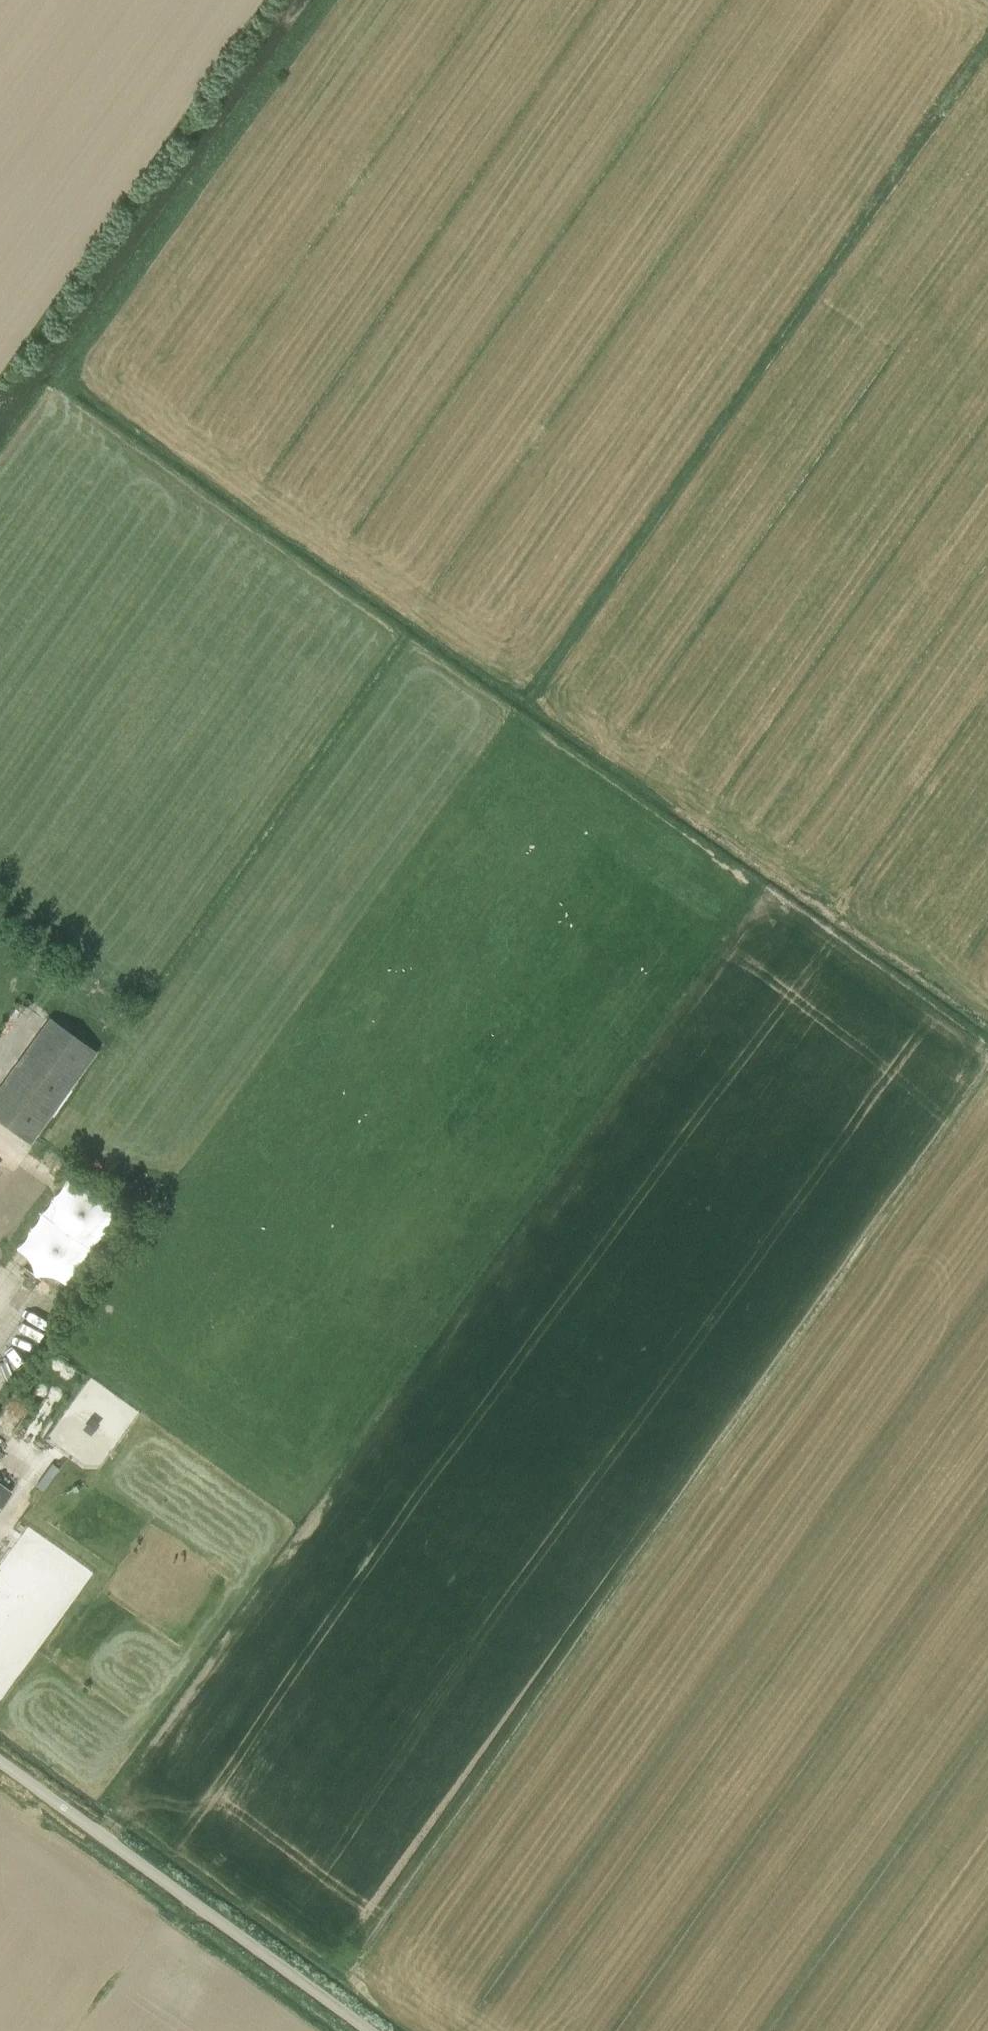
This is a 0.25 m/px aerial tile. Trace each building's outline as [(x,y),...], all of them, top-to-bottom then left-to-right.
[(29,1142),(94,1051),(47,1017),(0,1084),(0,1121),(29,1142)] [(58,1178),(16,1255),(69,1284),(111,1206),(58,1178)] [(11,1492),(0,1485),(0,1507),(11,1492)]
